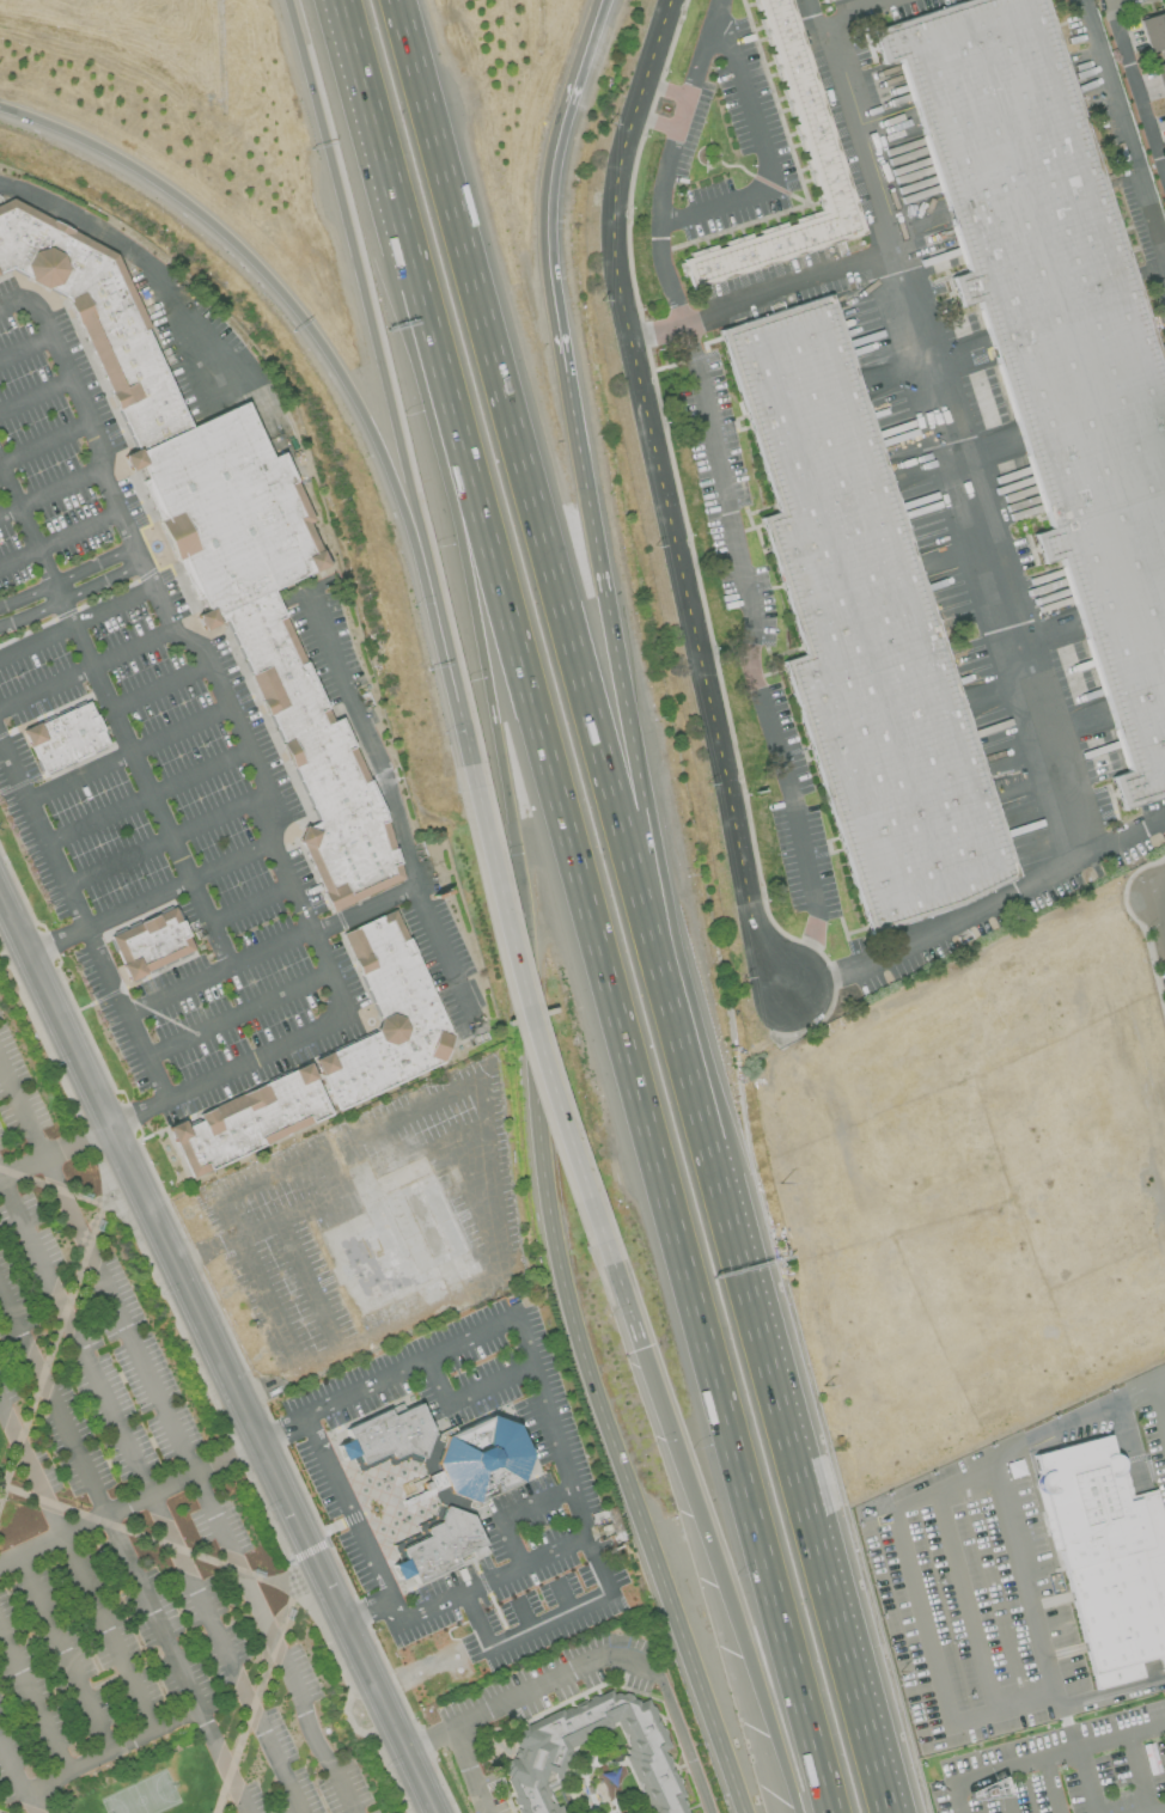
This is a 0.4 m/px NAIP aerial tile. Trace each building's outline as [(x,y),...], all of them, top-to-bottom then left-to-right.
[(794,0),(756,0),(768,44),(772,42),(819,211),(786,221),(786,222),(749,233),(750,234),(715,243),(716,246),(682,255),(690,285),(860,238),(794,0)] [(1052,0),(963,0),(869,28),(879,64),(899,58),(962,272),(949,276),(958,307),(977,301),(1044,529),(1031,533),(1040,563),(1059,557),(1123,772),(1109,776),(1117,803),(1164,789),(1164,381),(1052,0)] [(1138,19),(1147,52),(1164,47),(1164,11),(1138,19)] [(1164,97),(1164,59),(1152,63),(1162,98),(1164,97)] [(10,273),(65,300),(213,628),(225,622),(317,823),(294,832),(333,914),(402,883),(382,812),(340,718),(331,722),(273,593),(327,568),(307,524),(313,521),(282,453),(270,459),(244,404),(189,427),(115,256),(12,199),(0,204),(0,277),(10,273)] [(1009,888),(838,293),(719,327),(772,513),(760,516),(800,655),(784,659),(862,930),(1009,888)] [(87,702),(108,746),(43,776),(23,732),(87,702)] [(111,938),(173,910),(193,952),(129,981),(111,938)] [(394,911),(452,1034),(443,1064),(193,1180),(167,1130),(379,1032),(382,1021),(340,935),(394,911)] [(335,1449),(340,1464),(355,1458),(360,1469),(385,1457),(389,1464),(403,1457),(417,1460),(423,1478),(416,1482),(415,1487),(404,1482),(399,1491),(405,1504),(414,1507),(417,1497),(423,1497),(432,1495),(441,1513),(435,1525),(422,1531),(425,1539),(397,1551),(402,1562),(390,1569),(396,1583),(409,1577),(413,1586),(457,1567),(455,1561),(482,1546),(470,1521),(472,1506),(519,1485),(530,1459),(516,1427),(489,1418),(445,1436),(431,1436),(417,1405),(390,1418),(386,1410),(342,1433),(347,1442),(335,1449)] [(1155,1490),(1164,1523),(1164,1672),(1093,1691),(1029,1457),(1111,1434),(1129,1498),(1140,1495),(1155,1490)] [(571,1708),(566,1707),(518,1729),(512,1744),(519,1747),(517,1752),(510,1750),(501,1774),(506,1776),(505,1780),(520,1812),(564,1812),(560,1803),(555,1806),(548,1789),(559,1784),(571,1747),(617,1726),(627,1747),(624,1748),(627,1754),(624,1756),(652,1812),(685,1812),(678,1797),(683,1796),(663,1750),(669,1746),(647,1701),(638,1704),(635,1699),(609,1690),(571,1708)]
